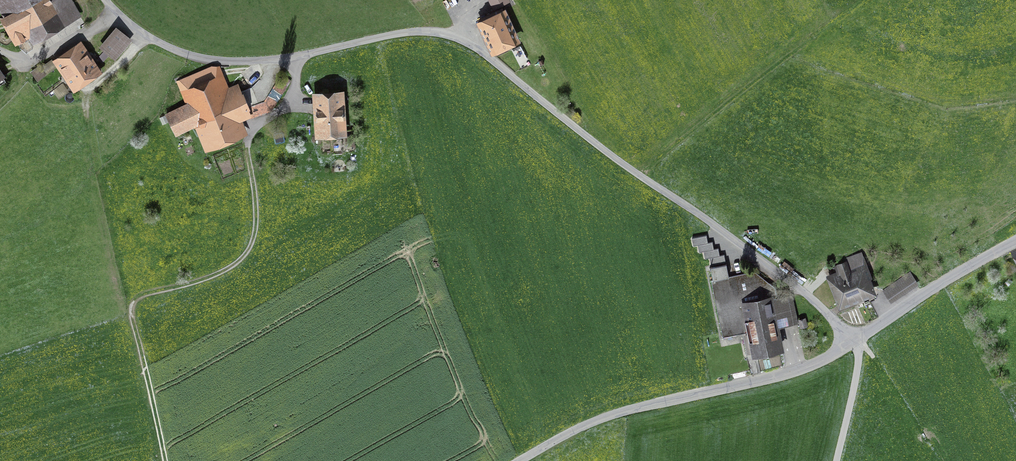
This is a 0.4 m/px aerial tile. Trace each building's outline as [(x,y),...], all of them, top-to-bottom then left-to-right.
[(36,39),(79,13),(71,0),(0,0),(0,13),(2,19),(16,43),(32,33),(36,39)] [(494,49),(514,39),(501,11),(481,20),(494,49)] [(117,29),(102,46),(114,57),(129,39),(117,29)] [(80,45),(57,61),(74,85),(97,70),(80,45)] [(39,66),(31,71),(38,79),(45,74),(39,66)] [(232,113),(247,107),(251,117),(272,109),(291,80),(282,74),(265,100),(247,106),(238,84),(229,88),(220,66),(210,66),(177,81),(186,105),(166,114),(174,134),(202,122),(211,144),(240,132),(232,113)] [(317,95),(320,133),(343,131),(340,94),(317,95)] [(708,243),(707,236),(692,239),(694,246),(698,245),(700,252),(704,251),(706,259),(710,258),(712,265),(726,262),(725,255),(720,256),(719,248),(714,249),(713,242),(708,243)] [(861,254),(845,260),(846,262),(836,266),(838,272),(831,275),(841,302),(870,291),(865,277),(870,276),(861,254)] [(711,268),(714,280),(729,277),(727,264),(711,268)] [(755,271),(729,277),(714,280),(712,280),(723,337),(743,333),(737,300),(776,291),(776,288),(755,271)] [(910,273),(884,290),(890,299),(915,282),(910,273)] [(788,289),(776,291),(737,300),(743,333),(748,354),(779,347),(773,316),(793,311),(788,289)]
